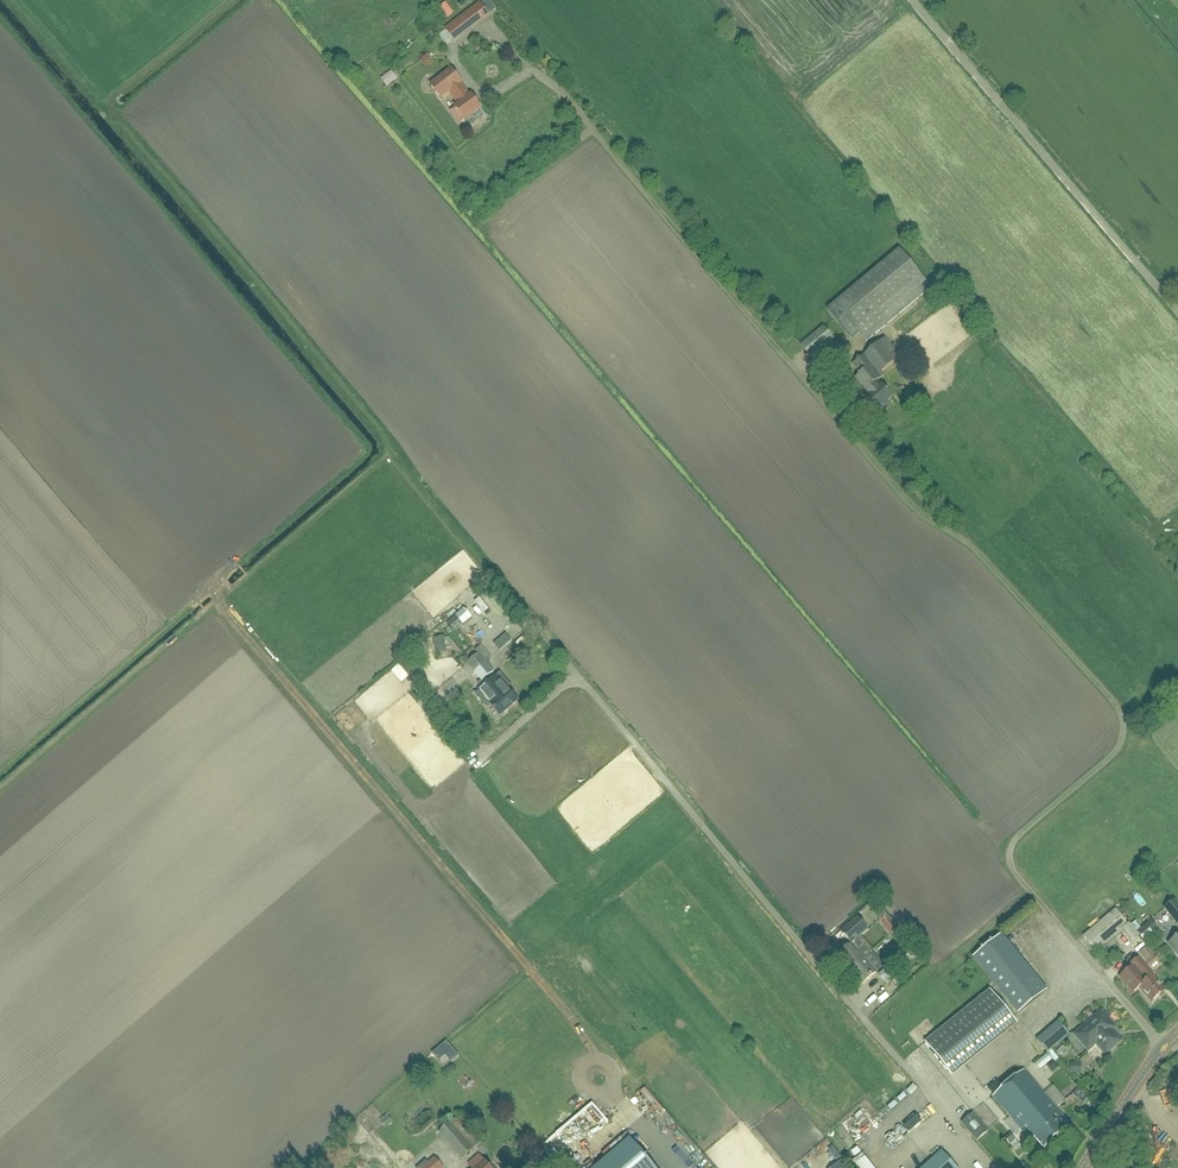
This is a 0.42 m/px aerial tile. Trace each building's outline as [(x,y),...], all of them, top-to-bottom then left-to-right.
[(488,16),(480,5),(446,31),(454,41),(488,16)] [(380,60),(375,63),(382,76),(387,73),(380,60)] [(458,121),(481,107),(456,65),(431,81),(441,97),(448,93),(456,105),(451,108),(458,121)] [(387,88),(397,81),(391,72),(381,79),(387,88)] [(931,288),(901,250),(829,310),(851,338),(859,332),(866,342),(931,288)] [(825,324),(803,343),(810,352),(833,333),(825,324)] [(887,402),(893,397),(883,385),(882,385),(878,380),(884,376),(881,373),(901,357),(885,339),(853,365),(861,375),(854,381),(867,398),(880,414),(890,406),(887,402)] [(492,589),(486,593),(504,616),(510,611),(492,589)] [(447,653),(444,638),(434,639),(437,654),(447,653)] [(481,645),(466,657),(462,659),(481,682),(494,672),(487,663),(491,659),(481,645)] [(403,684),(423,667),(410,653),(391,670),(403,684)] [(487,683),(509,708),(518,701),(508,689),(510,686),(499,673),(487,683)] [(509,708),(487,683),(475,693),(487,707),(489,704),(499,716),(509,708)] [(1177,925),(1177,924),(1177,906),(1174,901),(1164,910),(1177,925)] [(1098,952),(1106,944),(1113,938),(1114,938),(1122,931),(1129,925),(1116,909),(1083,936),(1096,952),(1097,950),(1098,952)] [(886,915),(884,917),(879,921),(884,928),(891,937),(896,932),(899,930),(890,920),(886,915)] [(851,959),(859,952),(864,948),(858,941),(862,938),(869,932),(858,919),(842,932),(852,945),(838,956),(847,968),(853,963),(851,959)] [(1147,924),(1136,933),(1146,944),(1152,939),(1150,938),(1155,934),(1147,924)] [(1043,995),(1047,991),(1002,935),(974,958),(1010,1002),(1019,1013),(1029,1006),(1043,995)] [(1168,945),(1177,957),(1177,937),(1168,945)] [(864,948),(859,952),(851,959),(853,963),(847,968),(862,986),(876,974),(864,959),(873,952),(862,938),(858,941),(864,948)] [(1151,1003),(1164,992),(1152,977),(1153,976),(1138,958),(1130,965),(1132,968),(1119,978),(1132,994),(1139,988),(1151,1003)] [(890,968),(879,977),(884,983),(895,974),(890,968)] [(922,1041),(946,1072),(1012,1020),(988,989),(922,1041)] [(1105,1055),(1121,1041),(1111,1029),(1114,1027),(1102,1012),(1075,1035),(1088,1051),(1096,1044),(1105,1055)] [(1070,1034),(1059,1021),(1037,1040),(1047,1053),(1070,1034)] [(447,1042),(432,1054),(438,1061),(445,1055),(451,1062),(458,1056),(447,1042)] [(1024,1070),(1009,1084),(1057,1140),(1072,1127),(1056,1108),(1024,1070)] [(1045,1150),(1057,1140),(1009,1084),(993,1097),(1024,1133),(1026,1132),(1033,1140),(1036,1138),(1045,1150)] [(1058,1105),(1065,1099),(1055,1086),(1047,1092),(1058,1105)] [(961,1123),(976,1142),(988,1131),(973,1113),(961,1123)] [(384,1129),(393,1122),(388,1115),(379,1122),(384,1129)] [(462,1160),(477,1146),(461,1127),(457,1130),(452,1124),(440,1135),(462,1160)] [(1009,1146),(1016,1139),(1011,1133),(1003,1140),(1009,1146)] [(631,1139),(627,1141),(596,1167),(656,1167),(631,1139)] [(939,1152),(922,1167),(956,1167),(941,1151),(939,1152)] [(1156,1159),(1165,1167),(1172,1159),(1163,1151),(1156,1159)] [(484,1162),(484,1163),(479,1157),(469,1165),(471,1167),(489,1167),(484,1162)] [(435,1159),(424,1167),(443,1167),(435,1159)]
